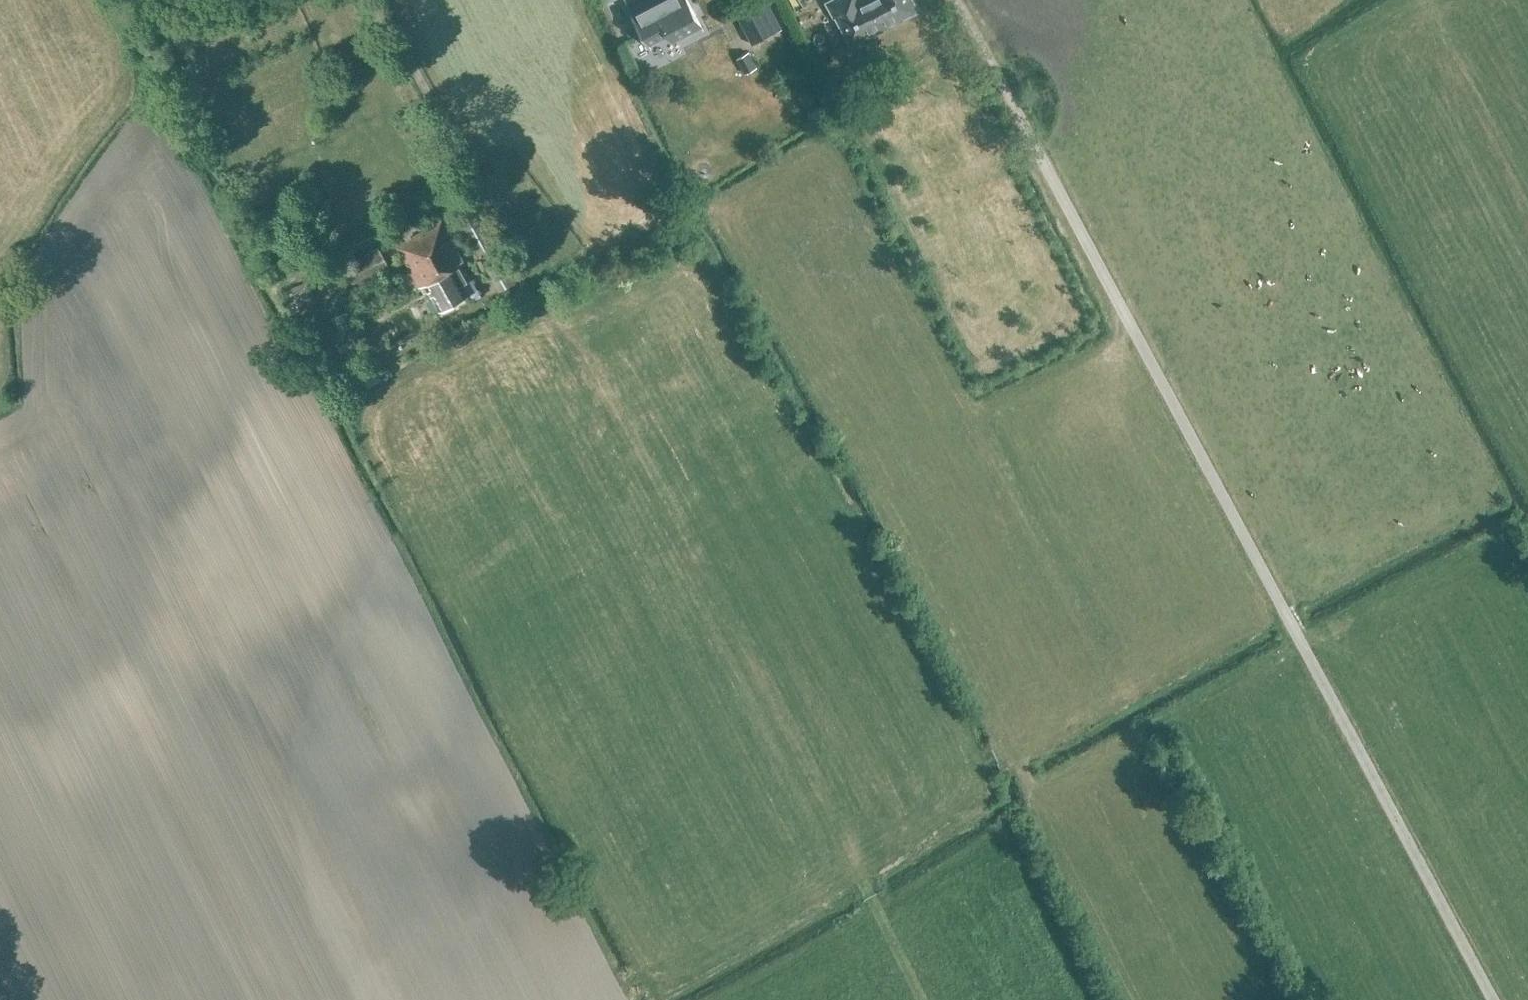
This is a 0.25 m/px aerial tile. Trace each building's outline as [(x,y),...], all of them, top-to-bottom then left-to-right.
[(702,24),(690,0),(654,0),(656,3),(636,13),(650,41),(671,31),(675,38),(702,24)] [(838,18),(853,45),(918,9),(913,0),(866,0),(862,3),(860,0),(838,0),(829,5),(837,19),(838,18)] [(751,45),(771,34),(764,20),(743,31),(751,45)] [(745,72),(756,67),(748,52),(737,58),(745,72)] [(453,212),(496,288),(513,279),(470,202),(453,212)] [(470,279),(462,263),(463,263),(441,221),(396,244),(418,286),(424,283),(437,309),(465,295),(459,285),(470,279)] [(389,270),(378,249),(343,267),(353,288),(389,270)]
